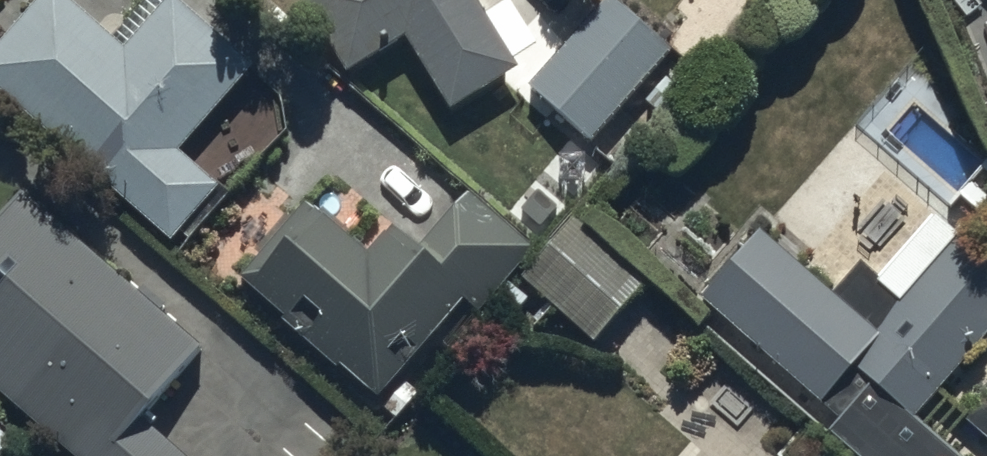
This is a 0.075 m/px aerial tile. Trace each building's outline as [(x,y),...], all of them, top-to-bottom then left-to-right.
[(0,55),(0,106),(173,259),(224,200),(185,166),(260,81),(179,9),(164,25),(142,6),(109,43),(60,0),(48,0),(0,55)] [(301,4),(349,84),(411,47),(455,121),(521,82),(473,0),(308,0),(301,4)] [(675,60),(612,4),(528,100),(591,156),(675,60)] [(0,223),(0,405),(59,455),(172,455),(148,435),(209,363),(164,324),(169,318),(143,296),(138,301),(21,200),(0,223)] [(259,265),(238,290),(387,414),(469,315),(476,321),(489,305),(514,325),(529,306),(513,293),(539,261),(471,205),(425,260),(400,240),(373,272),(348,251),(356,242),(326,218),(318,228),(305,217),(295,229),(289,225),(257,264),(259,265)] [(702,310),(723,326),(719,332),(824,414),(853,377),(871,390),(828,446),(841,455),(941,455),(914,435),(986,341),(986,258),(935,218),(883,286),(859,268),(834,300),(756,240),(702,310)] [(572,228),(521,287),(596,351),(646,292),(572,228)]
